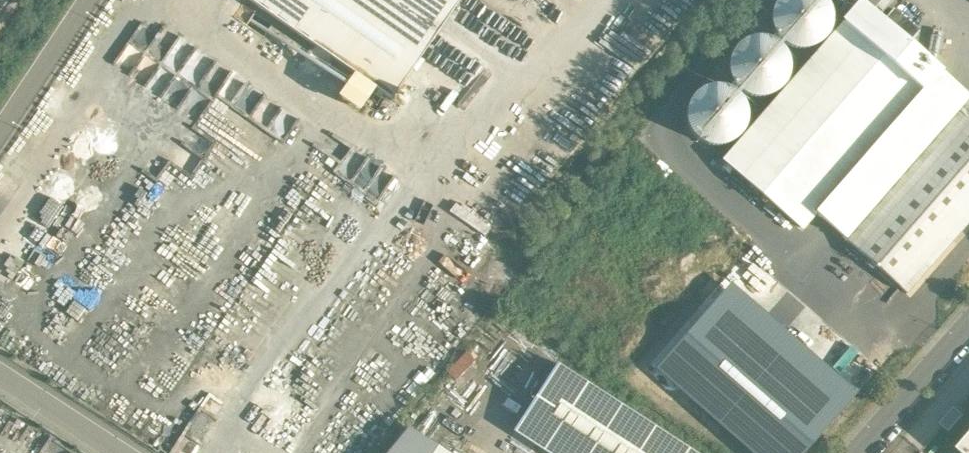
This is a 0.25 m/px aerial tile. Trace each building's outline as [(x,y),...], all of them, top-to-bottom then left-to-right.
[(391,100),(460,0),(248,0),(391,100)] [(831,19),(828,7),(823,0),(777,0),(772,8),(770,19),(772,31),(779,41),(789,47),(801,49),(812,47),(822,40),(828,30),(831,19)] [(882,21),(860,2),(840,25),(841,26),(724,160),(802,227),(814,213),(938,71),(907,43),(882,21)] [(272,25),(241,4),(232,17),(263,39),(272,25)] [(917,32),(892,10),(882,21),(907,43),(917,32)] [(787,79),(789,67),(787,55),(780,45),(770,39),(758,37),(746,39),(736,46),(730,56),(728,68),(730,80),(737,90),(747,96),(759,98),(771,96),(781,89),(787,79)] [(938,71),(814,213),(845,239),(960,107),(961,107),(968,98),(941,73),(938,71)] [(744,127),(746,115),(744,104),(737,94),(727,87),(715,85),(704,88),(694,95),(687,105),(685,117),(688,128),(695,138),(705,145),(716,147),(728,144),(738,137),(744,127)] [(385,100),(372,90),(363,104),(376,113),(385,100)] [(844,240),(906,294),(968,222),(968,114),(961,107),(960,107),(845,239),(844,240)] [(663,375),(753,452),(804,452),(854,395),(736,292),(663,375)] [(556,364),(513,431),(547,452),(694,452),(556,364)] [(950,445),(959,452),(968,452),(968,423),(950,445)] [(402,425),(379,452),(447,452),(402,425)]
